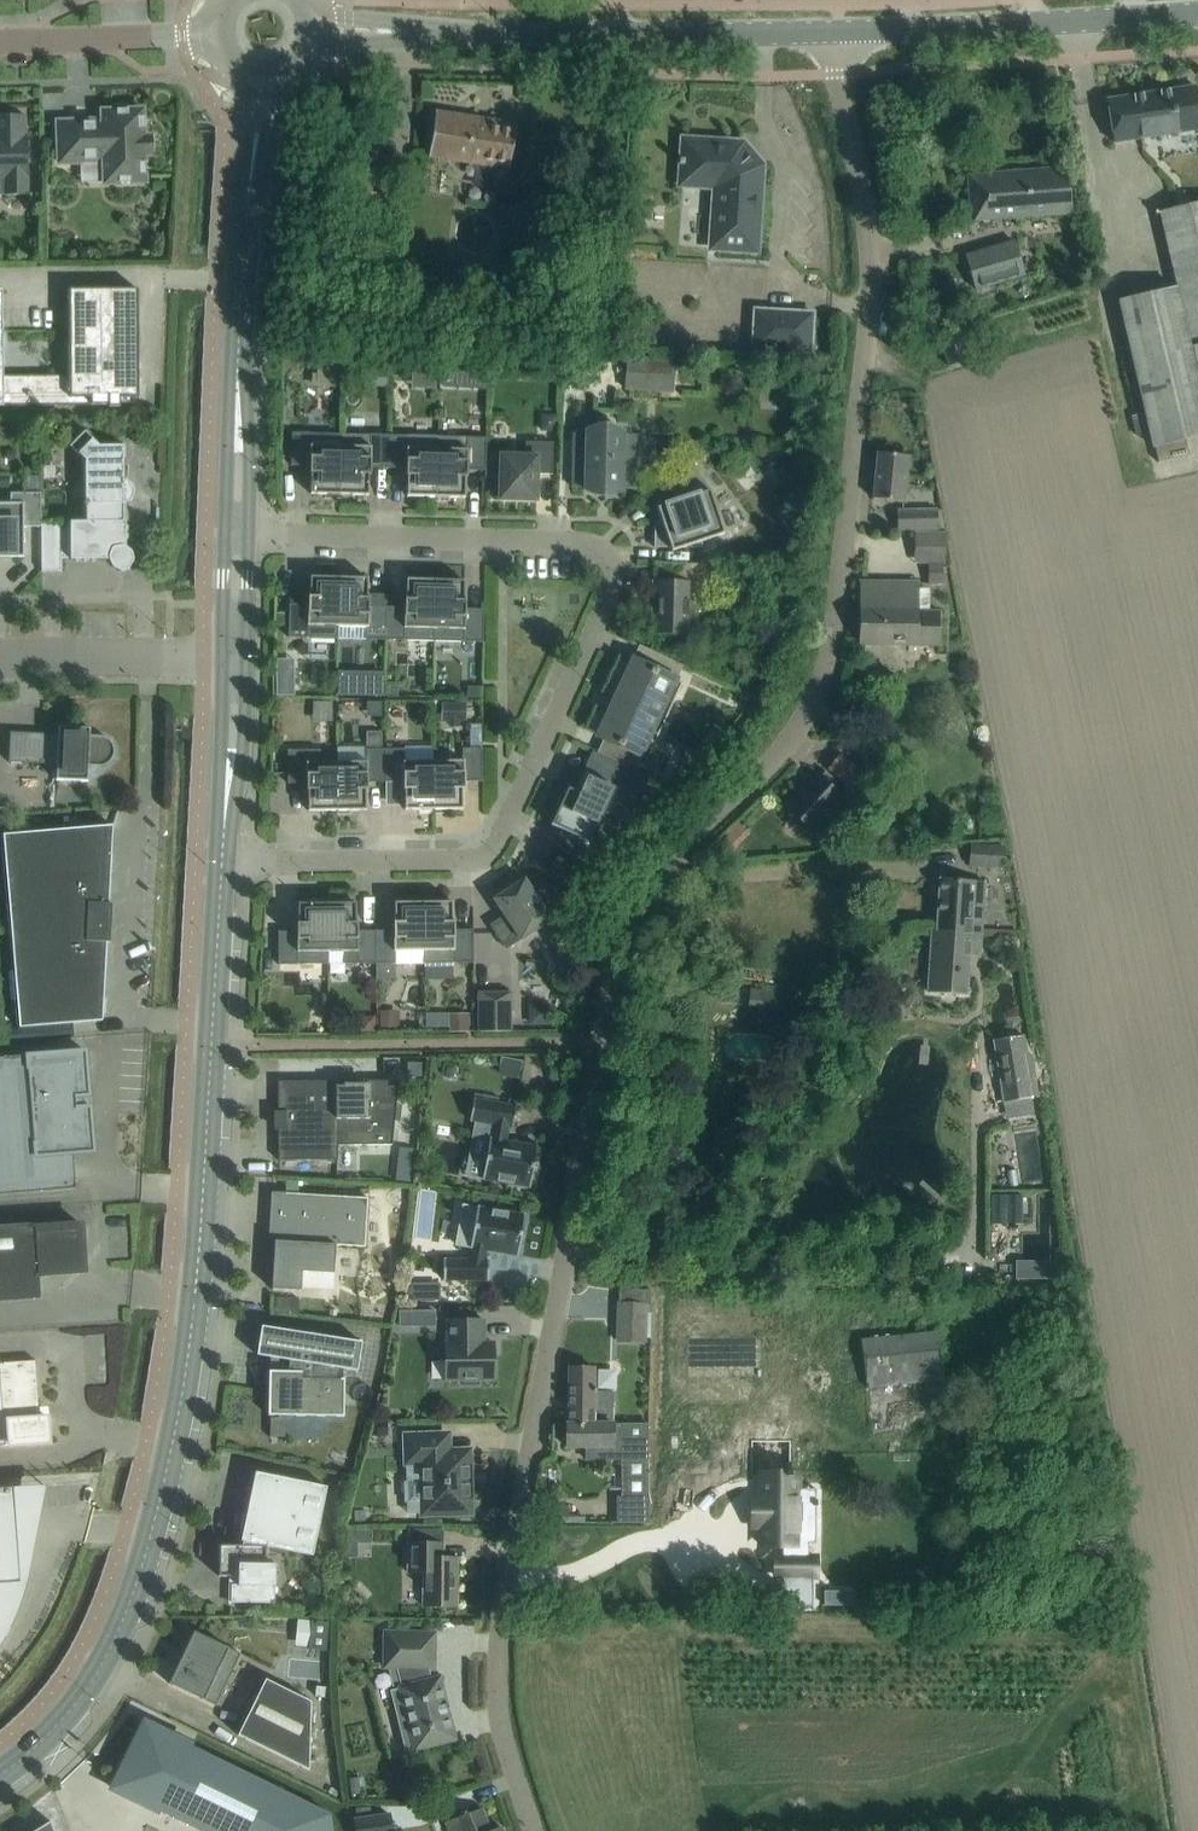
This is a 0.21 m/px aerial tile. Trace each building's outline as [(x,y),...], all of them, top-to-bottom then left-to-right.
[(1197,129),(1197,107),(1195,86),(1106,99),(1113,142),(1197,129)] [(103,183),(144,182),(143,155),(150,154),(150,136),(143,136),(142,109),(101,111),(101,120),(56,122),(58,163),(102,161),(103,183)] [(435,111),(427,156),(508,169),(515,124),(435,111)] [(3,178),(3,195),(27,195),(26,135),(24,135),(24,115),(0,115),(0,178),(3,178)] [(715,248),(755,250),(760,166),(762,166),(761,164),(757,166),(740,147),(743,143),(741,142),(741,144),(683,140),(681,160),(678,159),(678,164),(681,164),(680,179),(710,181),(719,191),(715,248)] [(973,220),(1068,213),(1064,168),(967,176),(973,220)] [(1120,301),(1154,447),(1158,461),(1188,455),(1184,440),(1197,437),(1197,202),(1172,208),(1158,212),(1176,287),(1120,301)] [(975,290),(1023,276),(1012,241),(965,255),(975,290)] [(136,288),(75,289),(75,354),(69,354),(69,375),(2,375),(2,306),(0,306),(0,405),(108,405),(108,397),(137,397),(136,288)] [(810,352),(812,313),(754,310),(752,348),(810,352)] [(965,361),(958,337),(941,342),(948,366),(965,361)] [(625,389),(671,392),(673,360),(634,358),(632,388),(625,387),(625,389)] [(443,371),(442,387),(485,389),(485,372),(443,371)] [(60,521),(40,521),(40,526),(40,571),(61,570),(60,550),(69,550),(70,558),(69,559),(108,559),(110,565),(112,567),(117,570),(120,571),(126,569),(129,567),(132,562),(132,559),(131,553),(130,551),(125,547),(124,521),(122,521),(122,504),(124,503),(129,501),(131,498),(133,494),(133,490),(131,485),(129,482),(124,480),(122,480),(122,445),(99,445),(84,430),(68,445),(84,461),(84,506),(85,506),(85,521),(69,521),(69,525),(60,525),(60,521)] [(633,467),(634,456),(622,456),(623,431),(585,430),(584,438),(573,438),(572,457),(571,487),(583,487),(583,490),(608,491),(621,491),(621,488),(633,488),(634,467),(633,467)] [(338,494),(340,446),(340,433),(291,432),(290,465),(309,466),(309,472),(310,472),(309,493),(338,494)] [(368,467),(387,468),(388,434),(340,433),(340,446),(338,494),(367,495),(368,474),(368,467)] [(435,497),(437,435),(388,434),(387,468),(406,468),(406,475),(406,496),(435,497)] [(486,436),(437,435),(435,497),(464,498),(464,476),(465,476),(465,470),(485,470),(486,436)] [(498,499),(535,500),(535,474),(551,474),(552,442),(524,441),(524,456),(500,455),(498,499)] [(903,501),(908,455),(877,452),(872,498),(903,501)] [(654,521),(653,546),(701,548),(701,541),(723,533),(709,493),(713,490),(691,462),(664,483),(678,500),(656,507),(661,521),(654,521)] [(23,556),(23,526),(40,526),(40,521),(40,492),(9,493),(9,502),(0,502),(0,556),(23,556)] [(904,529),(937,529),(937,514),(904,514),(904,529)] [(671,581),(654,581),(652,581),(651,632),(689,633),(690,602),(700,602),(701,584),(711,584),(712,563),(672,562),(671,581)] [(337,625),(338,577),(309,576),(308,597),(308,604),(288,603),(287,637),(337,638),(337,625)] [(367,578),(338,577),(337,625),(337,638),(385,639),(385,606),(367,606),(367,599),(366,599),(367,578)] [(433,640),(434,579),(405,579),(405,600),(404,600),(404,607),(385,606),(385,639),(433,640)] [(463,580),(434,579),(433,640),(482,642),(483,609),(463,608),(463,601),(463,580)] [(859,644),(937,645),(937,611),(917,610),(917,583),(860,582),(859,644)] [(292,658),(275,659),(276,695),(293,695),(292,658)] [(596,752),(596,753),(627,766),(633,751),(634,752),(644,729),(655,734),(655,736),(656,736),(681,683),(631,659),(613,699),(614,700),(615,698),(620,701),(615,713),(614,713),(603,737),(607,739),(601,754),(596,752)] [(340,671),(339,695),(382,695),(383,671),(340,671)] [(467,686),(467,698),(480,699),(480,687),(467,686)] [(441,701),(441,721),(448,721),(448,727),(459,727),(459,721),(466,721),(466,702),(441,701)] [(99,735),(89,735),(89,727),(57,726),(57,733),(9,731),(8,762),(56,764),(55,779),(87,781),(87,765),(99,766),(102,765),(105,765),(107,763),(109,761),(111,759),(112,757),(113,754),(113,752),(113,749),(113,746),(112,744),(110,742),(109,740),(106,738),(104,737),(102,736),(99,735)] [(462,809),(461,788),(461,787),(462,787),(462,781),(482,781),(481,747),(461,748),(461,760),(432,761),(433,809),(462,809)] [(365,782),(384,782),(384,748),(364,749),(364,761),(336,761),(336,810),(365,810),(365,789),(365,782)] [(433,809),(432,761),(403,761),(403,748),(384,748),(384,782),(403,781),(403,788),(404,809),(433,809)] [(336,810),(336,761),(319,762),(319,749),(286,749),(286,782),(306,782),(306,789),(307,789),(307,810),(336,810)] [(567,787),(550,824),(567,832),(566,835),(580,842),(582,839),(587,841),(595,823),(597,824),(605,806),(626,816),(644,777),(645,777),(646,776),(591,750),(590,752),(595,755),(578,792),(567,787)] [(788,810),(791,813),(788,817),(802,830),(806,826),(809,829),(815,822),(826,831),(842,814),(831,805),(839,795),(831,789),(837,782),(824,771),(819,778),(818,776),(788,810)] [(18,1027),(101,1020),(105,942),(109,942),(109,940),(105,940),(107,905),(111,905),(111,903),(107,903),(111,825),(2,834),(18,1027)] [(722,836),(710,847),(725,864),(737,852),(734,849),(722,836)] [(970,845),(968,865),(1002,868),(1004,847),(970,845)] [(977,934),(980,882),(939,878),(936,931),(977,934)] [(493,899),(503,914),(509,923),(495,932),(505,948),(519,938),(520,939),(547,921),(547,920),(555,915),(545,901),(540,904),(523,879),(493,899)] [(423,962),(422,901),(393,901),(394,923),(393,923),(393,929),(374,930),(375,963),(423,962)] [(451,901),(422,901),(423,962),(472,962),(472,929),(452,929),(452,922),(451,922),(451,901)] [(326,963),(326,902),(297,903),(297,924),(296,924),(297,930),(277,931),(277,964),(326,963)] [(355,902),(326,902),(326,963),(327,963),(327,951),(342,951),(343,963),(375,963),(374,930),(356,930),(355,923),(355,902)] [(977,934),(936,931),(931,931),(928,991),(965,993),(968,951),(975,951),(977,934)] [(460,981),(460,968),(433,966),(433,979),(460,981)] [(748,1006),(794,1011),(796,994),(750,989),(748,1006)] [(478,1031),(510,1030),(509,992),(477,992),(478,1031)] [(457,1018),(457,1038),(477,1038),(476,1017),(457,1018)] [(993,1041),(1005,1111),(1027,1107),(1025,1098),(1037,1096),(1027,1035),(993,1041)] [(84,1050),(0,1057),(0,1194),(74,1188),(71,1153),(93,1151),(89,1106),(81,1107),(80,1096),(88,1095),(84,1050)] [(420,1061),(406,1061),(406,1075),(420,1075),(420,1061)] [(274,1128),(277,1128),(277,1159),(337,1159),(339,1145),(391,1144),(394,1120),(399,1120),(400,1105),(395,1104),(398,1080),(366,1080),(366,1085),(336,1085),(336,1080),(277,1081),(277,1112),(274,1112),(274,1128)] [(536,1146),(504,1141),(507,1126),(511,1127),(515,1106),(472,1098),(469,1120),(492,1124),(490,1138),(488,1138),(481,1178),(529,1187),(536,1146)] [(1003,1154),(1020,1149),(1016,1132),(998,1137),(1003,1154)] [(397,1163),(395,1180),(409,1181),(411,1165),(397,1163)] [(268,1240),(274,1241),(273,1256),(266,1255),(265,1273),(272,1273),(271,1288),(300,1290),(301,1271),(333,1273),(334,1244),(364,1246),(367,1197),(285,1193),(285,1192),(270,1191),(269,1209),(270,1209),(268,1240)] [(999,1201),(998,1229),(1030,1230),(1031,1202),(999,1201)] [(469,1259),(442,1259),(443,1279),(487,1279),(487,1259),(484,1259),(485,1249),(517,1255),(524,1215),(476,1206),(476,1207),(462,1205),(455,1244),(471,1247),(469,1259)] [(83,1260),(80,1224),(34,1227),(34,1223),(0,1225),(0,1301),(39,1298),(38,1274),(73,1271),(83,1270),(82,1260),(83,1260)] [(645,1304),(618,1303),(616,1340),(644,1341),(645,1304)] [(488,1355),(488,1342),(483,1342),(483,1319),(446,1320),(447,1342),(440,1343),(436,1346),(436,1356),(440,1360),(444,1360),(445,1379),(462,1379),(462,1384),(478,1384),(478,1379),(493,1379),(493,1355),(488,1355)] [(343,1378),(341,1378),(341,1368),(356,1370),(361,1341),(260,1325),(256,1354),(269,1356),(278,1358),(276,1370),(268,1370),(267,1415),(343,1416),(343,1378)] [(948,1338),(871,1343),(875,1397),(907,1395),(908,1408),(903,1408),(902,1405),(884,1406),(885,1427),(942,1424),(940,1390),(952,1389),(948,1338)] [(46,1417),(39,1417),(35,1360),(0,1362),(0,1445),(48,1441),(46,1417)] [(568,1367),(567,1422),(612,1422),(612,1392),(593,1392),(594,1367),(568,1367)] [(612,1422),(567,1422),(566,1422),(566,1446),(587,1446),(587,1460),(624,1460),(624,1456),(646,1455),(646,1460),(647,1460),(647,1436),(648,1422),(618,1422),(612,1422)] [(406,1482),(404,1482),(404,1501),(407,1501),(407,1513),(421,1512),(421,1514),(469,1512),(469,1485),(468,1450),(461,1450),(447,1451),(446,1434),(405,1435),(406,1462),(420,1462),(420,1470),(406,1471),(406,1482)] [(273,1603),(274,1564),(264,1564),(265,1546),(311,1555),(326,1486),(254,1471),(253,1476),(254,1477),(246,1514),(239,1513),(239,1512),(237,1512),(234,1527),(236,1527),(236,1526),(243,1528),(241,1535),(240,1540),(241,1541),(241,1545),(218,1544),(218,1576),(237,1576),(237,1584),(230,1584),(230,1601),(273,1603)] [(772,1474),(759,1474),(759,1475),(759,1477),(759,1499),(760,1499),(760,1525),(759,1525),(759,1544),(782,1545),(782,1548),(782,1549),(782,1553),(782,1556),(780,1556),(774,1557),(774,1576),(780,1576),(815,1576),(815,1571),(814,1571),(814,1561),(815,1561),(815,1557),(814,1556),(807,1556),(807,1553),(807,1543),(815,1543),(815,1541),(814,1541),(814,1521),(801,1521),(796,1521),(796,1506),(796,1503),(797,1503),(797,1488),(796,1488),(796,1475),(790,1475),(790,1471),(789,1471),(784,1471),(784,1475),(774,1475),(772,1475),(772,1474)] [(1,1623),(5,1613),(10,1603),(13,1593),(16,1582),(20,1582),(14,1486),(0,1487),(0,1625),(1,1623)] [(616,1496),(616,1521),(648,1521),(647,1496),(616,1496)] [(422,1605),(456,1606),(456,1557),(442,1557),(442,1543),(407,1542),(407,1572),(422,1572),(422,1605)] [(853,1591),(824,1591),(824,1605),(853,1605),(853,1591)] [(304,1651),(321,1651),(320,1625),(303,1625),(304,1651)] [(193,1630),(176,1665),(183,1668),(175,1684),(169,1681),(168,1683),(215,1705),(240,1653),(193,1630)] [(432,1667),(433,1634),(384,1632),(384,1666),(395,1666),(400,1687),(391,1689),(406,1748),(414,1746),(414,1748),(453,1738),(447,1713),(449,1712),(448,1711),(446,1712),(444,1705),(446,1704),(446,1703),(444,1703),(438,1677),(431,1679),(428,1667),(432,1667)] [(237,1734),(308,1769),(309,1701),(264,1678),(237,1734)] [(111,1788),(121,1793),(157,1811),(158,1810),(201,1830),(332,1830),(329,1813),(189,1745),(189,1744),(144,1722),(116,1778),(111,1788)] [(425,1799),(400,1804),(406,1830),(433,1830),(425,1799)] [(500,1827),(489,1830),(481,1808),(445,1822),(448,1830),(501,1830),(500,1827)] [(354,1818),(356,1830),(390,1830),(388,1813),(354,1818)] [(49,1820),(32,1830),(53,1830),(49,1820)]
